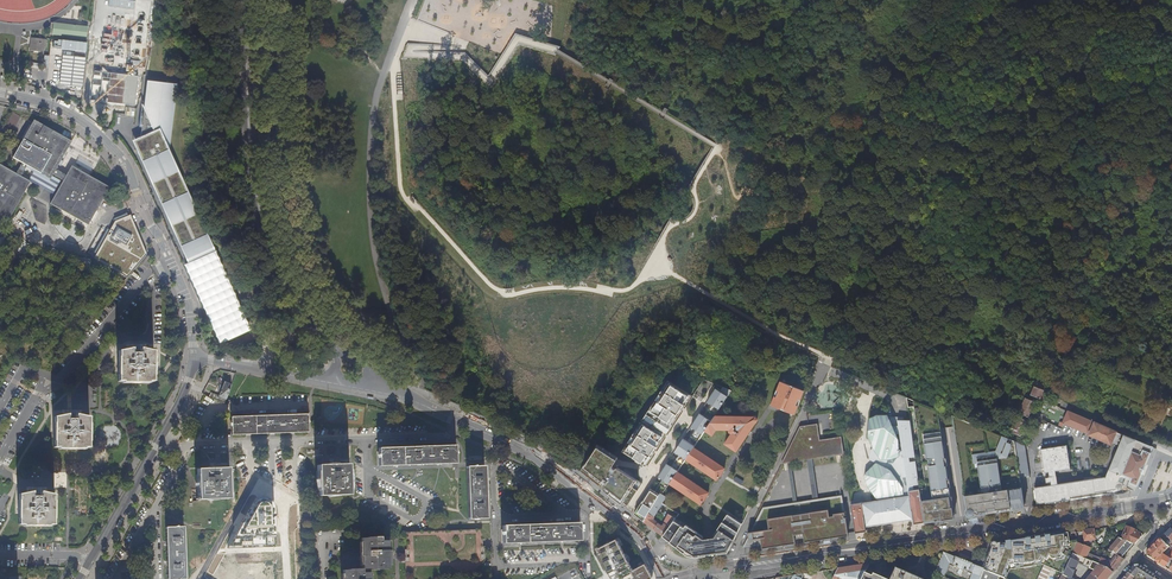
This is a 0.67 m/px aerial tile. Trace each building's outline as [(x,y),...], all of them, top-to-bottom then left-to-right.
[(51,22),(50,33),(87,37),(88,26),(51,22)] [(45,51),(45,38),(30,38),(29,51),(45,51)] [(53,49),(86,51),(87,42),(54,39),(53,49)] [(60,53),(57,83),(74,85),(78,86),(79,86),(82,56),(60,53)] [(147,79),(145,97),(141,135),(137,137),(139,140),(137,143),(137,146),(137,149),(187,260),(215,248),(169,147),(177,82),(162,80),(147,79)] [(23,161),(27,164),(51,177),(54,172),(56,168),(72,140),(35,118),(13,156),(23,161)] [(90,169),(95,161),(79,152),(74,160),(90,169)] [(21,174),(27,164),(23,161),(17,171),(21,174)] [(21,174),(17,171),(0,162),(0,212),(9,218),(31,179),(21,174)] [(67,174),(64,178),(51,201),(89,223),(110,185),(72,164),(67,174)] [(56,168),(54,172),(64,178),(67,174),(56,168)] [(50,196),(53,191),(47,189),(51,181),(30,171),(28,177),(34,180),(31,187),(50,196)] [(228,285),(226,280),(216,284),(219,289),(228,285)] [(235,326),(235,302),(212,302),(212,326),(235,326)] [(124,382),(150,382),(150,380),(154,380),(154,374),(153,374),(153,358),(154,358),(154,351),(140,347),(140,352),(137,352),(133,352),(133,346),(120,350),(120,357),(121,357),(121,373),(120,373),(120,380),(124,380),(124,382)] [(695,348),(693,352),(705,358),(707,354),(695,348)] [(669,382),(623,451),(645,466),(691,397),(669,382)] [(219,397),(226,400),(232,386),(225,383),(223,387),(220,386),(218,392),(221,393),(219,396),(219,397)] [(784,412),(793,416),(803,392),(780,383),(776,391),(778,392),(773,403),(774,406),(784,410),(784,412)] [(1042,395),(1044,388),(1043,386),(1038,383),(1034,384),(1030,394),(1026,393),(1027,390),(1017,386),(1012,394),(1023,398),(1024,397),(1042,404),(1043,401),(1047,403),(1050,398),(1042,395)] [(634,513),(643,521),(653,505),(655,502),(661,494),(662,495),(670,484),(677,472),(686,459),(694,448),(705,431),(715,416),(731,391),(724,387),(721,393),(716,390),(708,403),(712,405),(704,417),(700,414),(691,427),(695,430),(688,442),(683,439),(675,453),(679,456),(671,467),(666,465),(658,477),(662,480),(654,492),(650,489),(634,513)] [(219,397),(219,396),(212,393),(210,397),(225,404),(226,400),(219,397)] [(938,520),(953,518),(937,409),(906,397),(907,407),(913,406),(926,488),(919,489),(924,523),(938,520)] [(1030,423),(1031,419),(1029,418),(1035,403),(1025,399),(1022,407),(1021,407),(1018,414),(1019,415),(1014,426),(1013,426),(1010,433),(1021,437),(1022,434),(1023,431),(1029,433),(1030,430),(1024,428),(1027,422),(1030,423)] [(1054,400),(1052,405),(1058,408),(1060,402),(1054,400)] [(1070,469),(1066,446),(1041,450),(1044,472),(1048,472),(1049,477),(1045,478),(1046,483),(1050,482),(1051,486),(1046,487),(1035,488),(1034,488),(1036,503),(1036,504),(1045,503),(1047,503),(1067,500),(1070,500),(1070,498),(1074,498),(1107,493),(1107,494),(1130,490),(1134,490),(1136,486),(1137,486),(1137,485),(1150,453),(1152,447),(1124,435),(1123,435),(1094,422),(1094,423),(1068,411),(1062,423),(1060,422),(1059,426),(1063,427),(1064,424),(1088,435),(1110,444),(1111,442),(1119,446),(1106,478),(1100,478),(1100,475),(1084,478),(1083,474),(1056,478),(1055,471),(1062,470),(1070,469)] [(59,448),(85,448),(85,446),(89,446),(89,439),(88,423),(89,423),(89,416),(76,413),(76,418),(72,418),(69,418),(69,413),(55,416),(55,423),(56,423),(56,440),(55,440),(55,447),(59,447),(59,448)] [(909,491),(919,489),(909,419),(890,418),(886,413),(875,413),(868,416),(867,428),(869,440),(873,448),(870,451),(870,460),(876,463),(865,473),(867,484),(878,495),(881,495),(881,491),(888,490),(888,494),(904,491),(903,487),(890,468),(888,463),(894,463),(899,454),(903,453),(909,491)] [(308,415),(249,417),(231,418),(232,435),(247,435),(272,434),(295,433),(308,432),(308,415)] [(995,511),(1024,507),(1019,476),(1029,475),(1024,444),(1016,441),(952,415),(953,426),(955,425),(956,429),(954,429),(967,516),(995,511)] [(754,417),(715,416),(705,431),(712,435),(716,429),(729,429),(729,432),(731,433),(724,443),(736,451),(756,420),(754,417)] [(799,427),(783,461),(843,451),(841,437),(819,440),(817,430),(812,431),(812,425),(799,427)] [(603,489),(626,508),(642,484),(618,467),(616,469),(613,467),(619,458),(598,444),(580,470),(599,486),(603,481),(607,484),(603,489)] [(455,445),(379,448),(380,466),(396,465),(422,464),(438,463),(456,463),(455,445)] [(724,469),(694,448),(686,459),(716,480),(724,469)] [(843,451),(783,461),(781,464),(844,454),(843,451)] [(334,465),(325,466),(318,466),(320,496),(350,495),(349,465),(334,465)] [(485,466),(467,467),(469,519),(487,519),(486,503),(485,481),(485,466)] [(229,499),(228,474),(228,469),(197,470),(197,476),(199,501),(229,499)] [(708,493),(677,472),(670,484),(700,504),(708,493)] [(726,479),(718,491),(725,496),(734,484),(726,479)] [(733,488),(724,502),(732,507),(741,493),(733,488)] [(891,523),(909,520),(912,520),(913,524),(924,523),(919,489),(909,491),(904,491),(888,494),(888,490),(881,491),(881,495),(878,495),(872,496),(869,497),(869,493),(864,494),(864,497),(850,500),(855,533),(866,531),(865,527),(868,527),(881,525),(886,524),(887,526),(891,525),(891,523)] [(23,523),(24,525),(50,525),(50,523),(54,523),(54,517),(53,517),(53,501),(54,501),(54,494),(41,491),(41,495),(33,495),(33,490),(20,493),(20,500),(21,500),(21,517),(20,517),(20,523),(23,523)] [(652,519),(662,504),(665,499),(666,497),(662,495),(661,494),(655,502),(653,505),(643,521),(662,536),(663,534),(673,521),(674,520),(668,515),(665,518),(662,525),(658,523),(659,521),(658,520),(657,522),(652,519)] [(764,507),(755,523),(769,521),(769,522),(777,521),(776,517),(829,509),(830,515),(839,513),(838,508),(843,507),(842,501),(841,495),(764,507)] [(260,498),(253,504),(228,548),(276,547),(274,507),(272,501),(269,499),(268,498),(260,498)] [(749,537),(743,547),(841,532),(842,534),(848,533),(846,518),(845,518),(845,516),(844,507),(843,507),(838,508),(839,513),(830,515),(829,509),(776,517),(777,521),(769,522),(769,521),(755,523),(751,532),(748,533),(749,537)] [(696,535),(697,533),(685,525),(683,528),(673,521),(663,534),(671,540),(670,542),(677,547),(678,546),(695,557),(705,556),(705,554),(711,553),(716,552),(717,554),(727,552),(734,540),(731,538),(736,531),(738,532),(742,524),(727,514),(717,529),(719,530),(714,538),(703,539),(696,535)] [(580,541),(580,523),(503,526),(503,544),(520,543),(544,542),(563,541),(580,541)] [(1127,526),(1121,539),(1135,545),(1142,536),(1142,534),(1137,532),(1138,530),(1137,527),(1133,526),(1127,527),(1127,526)] [(166,527),(166,542),(167,563),(167,578),(185,578),(184,527),(166,527)] [(1170,543),(1171,541),(1171,540),(1171,530),(1170,527),(1159,538),(1164,543),(1168,539),(1170,540),(1168,542),(1170,543)] [(289,546),(298,546),(298,528),(289,529),(289,546)] [(450,531),(450,530),(439,530),(439,532),(404,533),(405,550),(402,550),(403,564),(405,564),(405,578),(444,578),(483,578),(483,561),(485,561),(485,555),(485,547),(483,547),(482,530),(450,531)] [(1082,534),(1084,546),(1091,548),(1093,544),(1096,545),(1094,530),(1084,531),(1084,534),(1082,534)] [(1078,543),(1077,540),(1070,541),(1069,534),(1036,539),(994,545),(989,556),(984,569),(984,571),(1005,578),(1038,578),(1045,565),(1051,568),(1063,575),(1064,576),(1069,563),(1071,560),(1075,549),(1078,543)] [(379,537),(368,537),(367,538),(362,538),(363,569),(349,569),(349,570),(343,570),(344,578),(368,578),(367,570),(380,569),(386,569),(385,537),(379,538),(379,537)] [(1126,555),(1135,545),(1121,539),(1119,538),(1107,551),(1110,552),(1115,555),(1121,558),(1124,554),(1126,555)] [(1164,543),(1159,538),(1146,551),(1147,556),(1164,567),(1165,568),(1170,559),(1171,557),(1171,550),(1167,557),(1163,555),(1164,554),(1163,553),(1169,547),(1171,550),(1171,546),(1171,545),(1169,547),(1167,545),(1164,543)] [(599,550),(614,578),(648,578),(652,577),(646,567),(636,572),(619,539),(599,550)] [(1090,549),(1091,548),(1084,546),(1078,543),(1075,549),(1071,560),(1096,570),(1090,576),(1095,578),(1107,578),(1113,573),(1106,568),(1097,564),(1086,559),(1085,559),(1089,553),(1090,549)] [(678,546),(677,547),(686,555),(695,557),(678,546)] [(299,549),(290,549),(290,578),(299,578),(299,549)] [(1108,561),(1100,558),(1097,564),(1106,568),(1113,573),(1118,567),(1124,560),(1121,558),(1115,555),(1110,552),(1108,561)] [(970,578),(980,578),(984,571),(984,569),(944,553),(935,574),(944,578),(950,563),(956,566),(956,567),(966,572),(967,570),(973,572),(970,578)] [(1100,558),(1089,553),(1085,559),(1086,559),(1097,564),(1100,558)] [(1064,576),(1069,578),(1068,578),(1071,578),(1077,567),(1069,563),(1064,576)] [(1134,565),(1127,573),(1133,578),(1132,578),(1153,578),(1154,576),(1155,575),(1155,574),(1138,563),(1134,565)] [(865,574),(870,564),(838,569),(833,578),(863,578),(865,574)] [(1051,568),(1045,565),(1038,578),(1046,578),(1051,568)] [(906,574),(905,573),(903,572),(896,569),(891,578),(919,578),(906,574)] [(984,571),(980,578),(1005,578),(984,571)]
